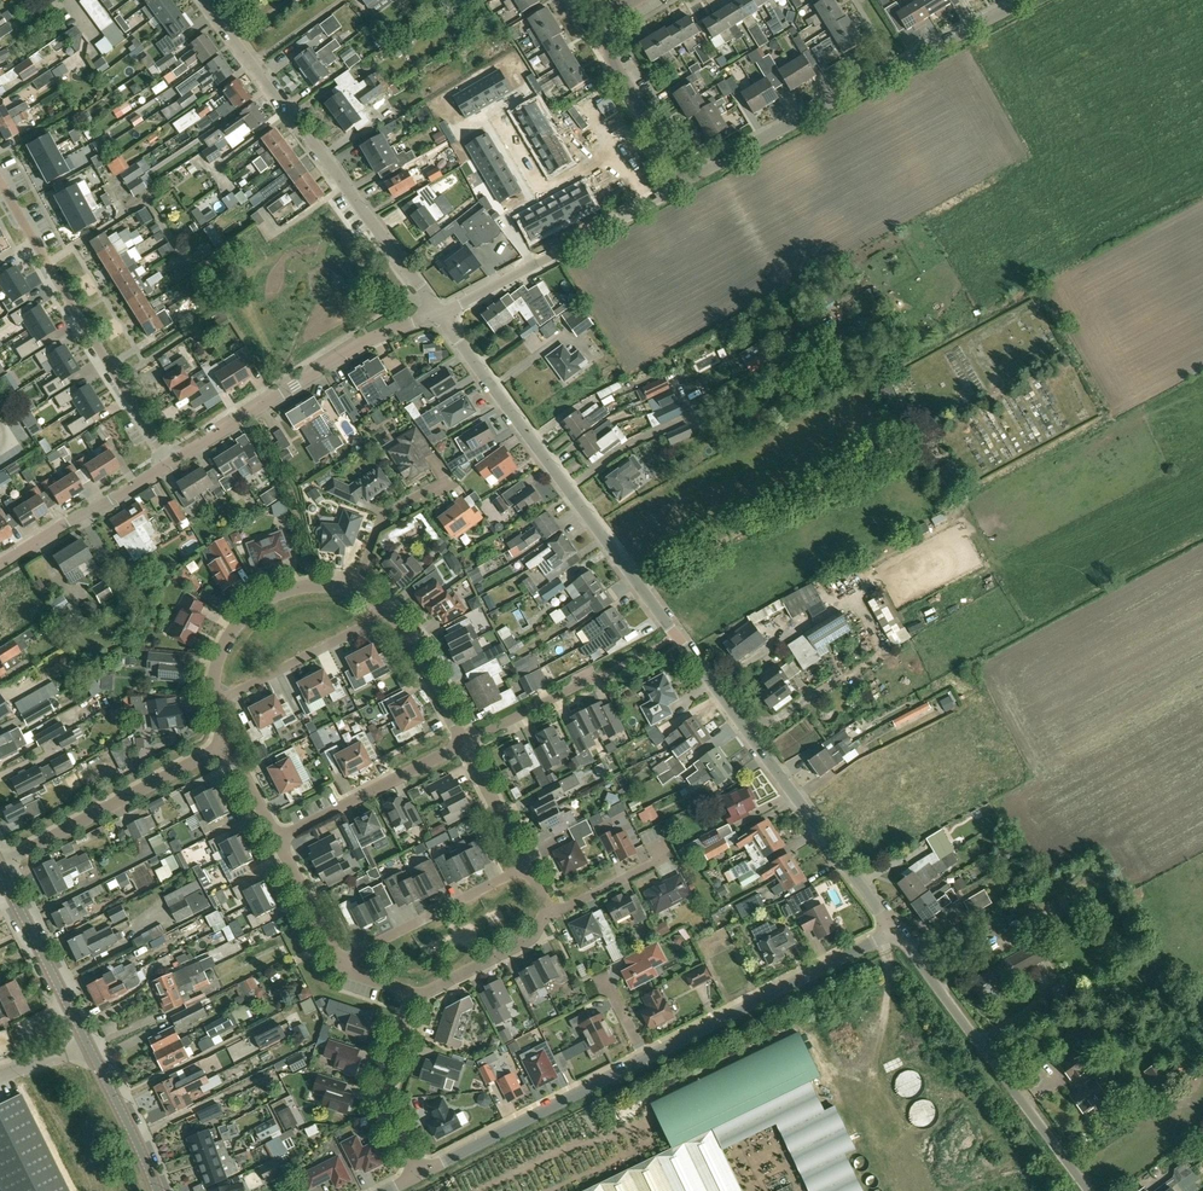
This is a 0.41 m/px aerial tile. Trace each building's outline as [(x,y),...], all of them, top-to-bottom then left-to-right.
[(99,5),(96,0),(94,0),(83,8),(88,13),(99,5)] [(108,0),(105,0),(102,3),(108,10),(113,6),(108,0)] [(155,16),(172,4),(170,0),(153,0),(147,5),(141,9),(150,21),(155,16)] [(369,8),(371,7),(376,13),(392,2),(390,0),(363,0),(369,8)] [(507,7),(510,12),(519,6),(523,13),(540,3),(538,0),(518,0),(507,7)] [(753,26),(758,23),(752,15),(760,10),(758,8),(753,0),(739,0),(738,1),(753,26)] [(768,0),(753,0),(758,8),(764,4),(770,13),(774,10),(768,0)] [(774,10),(779,7),(774,0),(768,0),(774,10)] [(838,7),(834,0),(824,0),(815,5),(819,12),(810,18),(813,22),(838,7)] [(919,0),(913,0),(914,3),(908,7),(920,28),(926,24),(923,20),(929,16),(919,0)] [(929,16),(935,13),(937,17),(943,13),(935,0),(919,0),(929,16)] [(943,13),(948,10),(945,6),(952,2),(951,0),(935,0),(943,13)] [(726,8),(736,24),(743,20),(748,29),(753,26),(738,1),(726,8)] [(897,2),(892,5),(885,9),(899,32),(905,28),(906,30),(913,26),(916,30),(920,28),(908,7),(902,11),(897,2)] [(155,16),(161,23),(155,27),(159,32),(164,28),(181,15),(172,4),(155,16)] [(103,10),(99,5),(88,13),(92,19),(103,10)] [(845,18),(838,7),(813,22),(816,27),(825,22),(829,28),(848,17),(845,18)] [(530,36),(555,21),(547,8),(528,20),(533,27),(527,31),(530,36)] [(736,24),(726,8),(715,15),(731,40),(735,37),(730,28),(736,24)] [(107,16),(103,10),(92,19),(96,25),(107,16)] [(12,18),(8,11),(1,16),(0,16),(0,27),(7,22),(6,21),(12,18)] [(119,25),(124,21),(119,15),(114,19),(119,25)] [(183,19),(181,15),(164,28),(168,34),(164,37),(173,50),(187,40),(181,32),(192,24),(186,17),(183,19)] [(328,37),(342,27),(334,15),(320,25),(328,37)] [(731,40),(715,15),(703,22),(713,38),(720,34),(726,43),(731,40)] [(112,22),(107,16),(96,25),(100,31),(112,22)] [(678,23),(694,48),(699,45),(693,36),(700,32),(690,16),(678,23)] [(833,36),(828,39),(821,43),(824,48),(831,44),(855,30),(848,17),(829,28),(833,36)] [(130,29),(124,21),(119,25),(125,33),(130,29)] [(563,33),(555,21),(530,36),(533,41),(539,38),(543,45),(560,34),(561,35),(563,33)] [(100,31),(113,48),(125,39),(112,22),(100,31)] [(0,28),(0,39),(12,30),(7,23),(0,28)] [(666,27),(665,27),(677,46),(683,42),(689,51),(694,48),(678,23),(667,29),(666,27)] [(75,26),(63,34),(67,41),(80,33),(75,26)] [(512,34),(517,31),(513,26),(509,29),(512,34)] [(665,27),(653,35),(668,60),(673,57),(669,51),(677,46),(665,27)] [(855,30),(831,44),(834,50),(839,46),(844,54),(863,42),(855,30)] [(515,40),(520,37),(517,31),(512,34),(515,40)] [(759,35),(764,45),(769,42),(763,33),(759,35)] [(181,57),(178,59),(181,64),(182,64),(199,51),(211,43),(204,34),(188,45),(191,49),(181,57)] [(560,34),(543,45),(548,52),(539,57),(542,61),(542,62),(568,46),(561,35),(560,34)] [(668,60),(653,35),(640,43),(652,62),(659,57),(663,63),(668,60)] [(794,40),(802,54),(809,50),(800,36),(794,40)] [(136,48),(141,44),(136,37),(131,41),(136,48)] [(311,48),(294,61),(304,74),(333,52),(337,49),(337,50),(341,47),(335,40),(328,45),(318,52),(320,55),(318,57),(311,48)] [(199,51),(182,64),(181,64),(171,72),(176,78),(188,69),(187,68),(188,67),(198,59),(201,63),(217,51),(211,43),(199,51)] [(145,49),(141,44),(136,48),(140,53),(145,49)] [(694,48),(696,51),(703,64),(704,64),(711,60),(701,44),(699,45),(694,48)] [(568,46),(542,62),(545,66),(554,61),(558,68),(575,57),(568,46)] [(10,56),(6,48),(0,52),(0,62),(10,56)] [(361,59),(353,48),(341,57),(350,68),(361,59)] [(823,49),(815,54),(818,59),(822,57),(827,54),(823,49)] [(171,52),(154,64),(160,73),(177,61),(171,52)] [(333,52),(304,74),(314,87),(331,74),(324,65),(326,63),(328,66),(338,59),(333,52)] [(772,72),(778,68),(770,54),(763,58),(772,72)] [(191,91),(198,85),(226,64),(220,55),(184,82),(191,91)] [(791,63),(804,83),(816,76),(804,55),(791,63)] [(533,66),(541,62),(537,56),(530,61),(533,66)] [(575,57),(558,68),(562,74),(553,79),(556,84),(581,68),(575,57)] [(772,72),(763,58),(757,62),(765,76),(772,72)] [(1,86),(19,76),(23,81),(35,73),(26,60),(14,67),(4,74),(0,76),(0,94),(4,91),(1,86)] [(821,65),(824,70),(829,68),(829,67),(826,62),(821,65)] [(791,63),(779,70),(779,71),(791,91),(804,83),(791,63)] [(233,73),(226,64),(198,85),(201,90),(214,80),(217,84),(233,73)] [(588,80),(581,68),(556,84),(559,89),(567,83),(572,90),(588,80)] [(49,70),(32,81),(38,91),(54,80),(49,70)] [(500,70),(488,77),(500,98),(512,91),(500,70)] [(336,96),(325,104),(335,117),(351,106),(343,96),(355,87),(360,94),(368,88),(363,82),(359,84),(357,81),(356,81),(355,82),(347,71),(335,79),(338,85),(332,90),(332,91),(333,90),(337,95),(336,96)] [(171,72),(163,78),(168,84),(176,78),(171,72)] [(681,107),(700,95),(693,83),(698,80),(694,73),(681,82),(685,88),(674,95),(681,107)] [(351,106),(335,117),(347,132),(354,127),(356,126),(359,130),(358,130),(358,131),(371,122),(370,121),(362,112),(366,109),(364,105),(385,89),(374,74),(363,82),(368,88),(360,94),(355,87),(343,96),(351,106)] [(488,77),(477,84),(489,105),(500,98),(488,77)] [(726,81),(734,95),(741,91),(732,77),(726,81)] [(668,86),(674,83),(671,78),(665,81),(668,86)] [(767,78),(754,86),(767,106),(779,98),(767,78)] [(211,100),(205,104),(205,103),(190,114),(196,122),(210,111),(211,113),(244,88),(238,80),(222,91),(225,95),(214,103),(211,100)] [(665,81),(660,85),(663,89),(668,86),(665,81)] [(477,84),(466,91),(478,112),(489,105),(477,84)] [(540,86),(534,90),(536,95),(543,91),(540,86)] [(767,106),(754,86),(742,93),(754,114),(767,106)] [(244,88),(211,113),(207,116),(212,123),(233,107),(235,109),(250,97),(244,88)] [(190,91),(187,93),(177,101),(182,109),(196,99),(190,91)] [(466,91),(454,97),(457,104),(455,105),(460,112),(462,111),(466,119),(478,112),(466,91)] [(700,95),(681,107),(689,119),(695,115),(717,102),(713,96),(704,102),(700,95)] [(695,115),(702,127),(720,115),(727,111),(723,105),(726,103),(723,98),(717,102),(695,115)] [(112,110),(117,118),(131,109),(127,101),(112,110)] [(538,101),(515,115),(523,129),(544,116),(544,117),(547,116),(538,101)] [(28,108),(24,102),(5,112),(2,105),(0,106),(0,124),(23,112),(28,109),(28,108)] [(234,131),(261,111),(254,102),(238,114),(240,116),(221,129),(227,136),(234,131)] [(426,105),(418,110),(426,123),(434,119),(426,105)] [(234,131),(227,136),(232,144),(241,137),(239,134),(248,127),(251,131),(267,120),(261,111),(234,131)] [(26,118),(23,112),(0,124),(0,131),(5,140),(17,134),(13,125),(26,118)] [(138,115),(130,121),(134,127),(143,121),(138,115)] [(728,128),(720,115),(702,127),(710,139),(720,133),(724,139),(738,130),(734,124),(728,128)] [(544,116),(523,129),(530,140),(551,128),(544,117),(544,116)] [(382,135),(362,147),(369,160),(390,148),(393,146),(389,148),(385,141),(389,139),(387,136),(399,129),(395,121),(379,130),(382,135)] [(551,128),(530,140),(536,151),(557,139),(551,128)] [(274,129),(260,139),(269,150),(282,140),(274,129)] [(68,133),(71,138),(77,135),(74,130),(68,133)] [(435,135),(440,143),(447,139),(442,131),(435,135)] [(488,134),(467,146),(474,158),(495,146),(488,134)] [(33,159),(55,147),(48,135),(26,146),(30,152),(32,157),(33,159)] [(80,140),(77,135),(71,138),(74,144),(80,140)] [(557,139),(536,151),(543,163),(564,150),(557,139)] [(259,157),(252,162),(260,173),(277,161),(290,151),(282,140),(269,150),(265,152),(259,157)] [(202,152),(209,164),(222,155),(214,144),(202,152)] [(390,148),(369,160),(377,174),(379,173),(397,162),(400,168),(417,158),(412,150),(406,154),(404,151),(401,153),(398,154),(393,146),(390,148)] [(495,146),(474,158),(480,169),(501,157),(495,146)] [(33,159),(36,165),(39,169),(40,171),(61,159),(55,147),(33,159)] [(255,151),(259,157),(265,152),(261,147),(255,151)] [(564,150),(543,163),(550,174),(571,162),(564,150)] [(290,151),(277,161),(281,167),(272,174),(276,179),(298,162),(290,151)] [(93,164),(99,161),(96,156),(90,159),(93,164)] [(501,157),(480,169),(487,181),(508,168),(501,157)] [(47,184),(68,172),(61,159),(40,171),(43,177),(45,181),(47,184)] [(120,159),(108,167),(113,175),(126,167),(120,159)] [(99,161),(93,164),(96,170),(97,169),(101,167),(102,166),(99,161)] [(276,179),(262,189),(259,191),(265,198),(281,187),(279,185),(289,178),(293,183),(307,173),(298,162),(276,179)] [(143,174),(136,163),(119,174),(126,185),(126,186),(143,174)] [(438,168),(426,174),(431,183),(443,177),(438,168)] [(508,168),(487,181),(493,192),(514,179),(508,168)] [(408,170),(385,183),(394,199),(417,186),(408,170)] [(307,173),(293,183),(301,194),(315,184),(307,173)] [(151,186),(143,174),(126,186),(133,197),(151,186)] [(514,179),(493,192),(500,204),(521,191),(514,179)] [(53,186),(57,194),(65,189),(61,182),(53,186)] [(315,184),(301,194),(310,206),(323,196),(315,184)] [(54,197),(55,199),(58,204),(61,209),(82,198),(75,185),(54,197)] [(420,196),(403,208),(414,223),(417,222),(424,232),(426,230),(431,237),(442,229),(436,222),(446,216),(434,200),(437,198),(428,185),(417,191),(420,196)] [(583,185),(569,193),(580,214),(595,207),(583,185)] [(247,200),(241,191),(234,196),(241,205),(247,200)] [(287,193),(279,199),(266,208),(271,216),(277,211),(278,212),(292,201),(298,197),(294,192),(288,196),(287,193)] [(569,193),(557,199),(569,220),(580,214),(569,193)] [(103,202),(109,199),(106,194),(100,197),(103,202)] [(298,197),(292,201),(296,207),(302,202),(298,197)] [(64,216),(67,221),(88,210),(82,198),(61,209),(62,212),(64,216)] [(109,199),(103,202),(105,208),(112,204),(109,199)] [(557,199),(546,205),(557,227),(569,220),(557,199)] [(546,205),(534,211),(546,233),(557,227),(546,205)] [(484,208),(463,224),(470,233),(474,230),(484,243),(489,243),(490,238),(494,239),(495,239),(500,235),(501,230),(484,208)] [(213,209),(203,216),(207,221),(207,222),(217,215),(213,209)] [(68,224),(71,228),(74,234),(95,222),(88,210),(67,221),(68,224)] [(534,211),(520,218),(532,240),(546,233),(534,211)] [(258,212),(252,216),(259,224),(264,220),(258,212)] [(492,216),(494,220),(500,216),(497,212),(492,216)] [(141,220),(143,225),(152,219),(150,215),(141,220)] [(452,232),(461,226),(456,220),(448,226),(452,232)] [(116,232),(106,238),(103,233),(89,242),(96,254),(120,239),(128,234),(129,233),(127,228),(117,234),(116,232)] [(470,233),(467,235),(477,248),(484,243),(474,230),(470,233)] [(120,239),(96,254),(103,265),(118,256),(125,252),(126,251),(122,245),(132,239),(128,234),(120,239)] [(157,249),(162,257),(173,250),(168,242),(157,249)] [(450,254),(438,263),(447,275),(451,272),(458,282),(480,266),(465,246),(452,256),(450,254)] [(103,265),(111,277),(125,268),(135,262),(141,258),(139,254),(130,260),(125,252),(118,256),(103,265)] [(135,262),(125,268),(111,277),(118,289),(132,280),(137,277),(137,276),(133,271),(138,268),(135,262)] [(0,267),(0,284),(4,290),(22,279),(14,266),(9,270),(6,263),(0,267)] [(137,277),(132,280),(118,289),(125,300),(139,292),(144,289),(149,286),(162,277),(160,272),(146,280),(146,281),(141,284),(137,278),(137,277)] [(9,298),(2,303),(8,313),(29,300),(25,294),(30,291),(22,279),(4,290),(9,298)] [(483,312),(483,316),(488,322),(522,296),(524,299),(528,304),(527,304),(534,316),(540,327),(556,315),(553,311),(552,309),(551,308),(555,306),(548,294),(550,292),(544,281),(528,290),(525,286),(518,290),(510,296),(509,294),(500,300),(500,299),(491,306),(483,312)] [(149,286),(144,289),(147,294),(152,291),(149,287),(149,286)] [(195,294),(201,302),(208,296),(202,289),(195,294)] [(874,295),(870,289),(863,293),(867,299),(874,295)] [(125,300),(133,313),(147,304),(139,292),(125,300)] [(522,296),(488,322),(496,333),(514,319),(512,316),(519,311),(524,317),(527,321),(534,316),(527,304),(528,304),(524,299),(522,296)] [(14,313),(9,316),(16,326),(23,321),(28,330),(47,318),(39,306),(34,309),(30,303),(19,310),(14,313)] [(174,303),(168,307),(172,313),(178,309),(174,303)] [(561,315),(576,336),(593,324),(578,303),(561,315)] [(147,304),(133,313),(140,324),(154,316),(164,310),(161,304),(151,310),(147,304)] [(164,310),(154,316),(140,324),(148,337),(161,328),(162,330),(172,323),(167,315),(164,310)] [(34,338),(15,349),(21,359),(43,346),(39,340),(54,330),(47,318),(28,330),(34,338)] [(9,327),(8,320),(0,321),(0,329),(9,327)] [(552,322),(545,330),(553,338),(560,330),(552,322)] [(55,342),(34,355),(40,365),(48,361),(53,369),(71,358),(63,345),(59,348),(55,342)] [(237,343),(231,347),(235,353),(241,349),(237,343)] [(425,345),(426,354),(430,353),(431,362),(451,359),(450,349),(442,350),(441,343),(425,345)] [(563,345),(547,357),(564,382),(579,371),(576,367),(585,360),(579,351),(571,357),(563,345)] [(174,371),(168,375),(163,378),(171,390),(190,378),(189,378),(187,379),(183,372),(190,367),(183,356),(170,364),(174,371)] [(384,400),(395,393),(399,391),(394,383),(386,388),(380,377),(386,373),(376,356),(362,365),(384,400)] [(757,356),(745,363),(751,373),(762,366),(757,356)] [(58,377),(42,387),(48,397),(68,385),(64,379),(79,370),(71,358),(53,369),(58,377)] [(226,367),(237,385),(250,377),(239,359),(226,367)] [(237,385),(226,367),(220,370),(216,364),(211,368),(207,362),(200,366),(209,380),(216,376),(225,392),(237,385)] [(384,400),(362,365),(349,373),(359,390),(360,389),(371,408),(384,400)] [(399,391),(415,381),(408,370),(392,379),(394,383),(399,391)] [(428,401),(436,396),(456,384),(452,378),(453,377),(453,375),(450,371),(449,370),(447,371),(447,370),(432,379),(428,373),(415,381),(399,391),(395,393),(402,403),(406,401),(408,403),(423,393),(428,401)] [(8,373),(1,378),(6,385),(12,380),(8,373)] [(642,387),(647,400),(671,389),(665,377),(642,387)] [(190,378),(171,390),(172,389),(179,401),(204,386),(201,381),(194,385),(190,378)] [(74,385),(54,397),(60,408),(72,400),(77,408),(96,397),(88,385),(78,391),(74,385)] [(206,402),(217,394),(218,394),(214,387),(202,395),(206,402)] [(347,411),(333,387),(326,391),(340,415),(347,411)] [(615,401),(607,388),(597,393),(605,406),(615,401)] [(672,389),(656,396),(657,398),(662,409),(678,402),(672,389)] [(328,426),(320,414),(324,412),(313,394),(299,403),(330,453),(336,449),(328,437),(333,434),(328,426)] [(83,417),(67,427),(73,436),(95,423),(94,421),(91,417),(103,409),(96,397),(77,408),(83,417)] [(451,397),(421,416),(414,420),(416,424),(423,419),(428,427),(445,417),(451,427),(475,412),(468,399),(463,402),(462,399),(455,403),(451,397)] [(710,423),(732,408),(724,397),(703,412),(710,423)] [(678,402),(656,412),(655,412),(661,424),(683,414),(678,402)] [(23,403),(15,408),(20,417),(28,411),(29,411),(25,405),(23,403)] [(330,453),(299,403),(285,412),(296,430),(303,426),(310,437),(308,439),(313,447),(309,449),(317,461),(330,453)] [(413,404),(405,408),(414,420),(421,416),(413,404)] [(568,431),(597,410),(593,406),(581,415),(578,411),(562,423),(568,431)] [(604,406),(597,410),(568,431),(574,440),(590,428),(610,413),(604,406)] [(356,407),(349,412),(354,420),(361,416),(356,407)] [(28,411),(20,417),(32,435),(40,430),(29,411),(28,411)] [(593,430),(576,442),(583,450),(611,430),(612,429),(611,429),(614,427),(609,420),(593,431),(593,430)] [(485,422),(464,435),(467,440),(465,441),(464,443),(467,448),(463,451),(469,461),(487,450),(484,445),(485,442),(493,437),(485,422)] [(102,423),(95,428),(94,429),(103,441),(110,436),(102,423)] [(689,425),(668,434),(672,444),(693,435),(689,425)] [(403,447),(394,453),(402,466),(399,468),(405,478),(409,476),(411,480),(430,468),(424,458),(432,453),(416,427),(398,439),(403,447)] [(274,433),(276,437),(279,441),(272,445),(277,453),(284,449),(291,444),(281,428),(274,433)] [(583,450),(589,459),(592,463),(620,442),(611,430),(583,450)] [(107,442),(101,446),(100,445),(91,451),(96,458),(107,475),(119,467),(109,451),(112,449),(107,442)] [(48,445),(42,449),(45,454),(52,450),(48,445)] [(231,446),(225,450),(238,469),(246,464),(253,475),(264,468),(249,446),(243,450),(240,445),(233,450),(231,446)] [(65,462),(71,458),(69,455),(64,446),(57,450),(62,459),(63,459),(65,462)] [(486,480),(494,474),(499,481),(516,468),(509,458),(510,457),(508,453),(505,455),(501,449),(476,467),(486,480)] [(232,473),(238,469),(225,450),(221,453),(223,456),(216,460),(219,465),(212,470),(222,485),(226,492),(235,486),(236,483),(230,474),(232,473)] [(96,458),(88,463),(83,457),(77,461),(81,468),(84,466),(94,482),(107,475),(96,458)] [(620,468),(613,474),(610,472),(605,476),(606,479),(604,480),(612,490),(629,478),(635,474),(637,472),(628,459),(618,466),(620,468)] [(940,468),(947,481),(958,475),(951,462),(940,468)] [(70,475),(61,480),(71,497),(83,489),(73,473),(76,471),(72,464),(65,468),(70,475)] [(367,501),(391,483),(379,467),(353,486),(350,488),(334,480),(328,492),(356,505),(359,498),(363,495),(367,501)] [(35,479),(28,468),(21,472),(28,483),(35,479)] [(222,485),(212,470),(206,473),(203,468),(196,473),(194,470),(188,473),(201,493),(208,488),(211,492),(222,485)] [(612,490),(620,501),(637,488),(631,481),(639,475),(637,472),(635,474),(629,478),(612,490)] [(179,484),(182,488),(176,492),(186,508),(196,501),(194,497),(201,493),(188,473),(184,476),(186,479),(179,484)] [(954,489),(963,485),(959,478),(950,482),(954,489)] [(71,497),(61,480),(52,486),(48,479),(41,483),(46,490),(48,489),(59,505),(71,497)] [(521,481),(512,487),(502,495),(510,507),(514,505),(518,505),(523,512),(541,499),(531,486),(527,489),(521,481)] [(34,497),(25,503),(36,519),(48,511),(38,495),(41,493),(36,486),(30,490),(34,497)] [(308,493),(312,499),(320,494),(316,488),(308,493)] [(281,498),(276,490),(262,499),(267,506),(281,498)] [(21,496),(13,501),(10,498),(4,502),(10,513),(8,514),(16,526),(21,523),(23,527),(36,519),(25,503),(21,496)] [(470,509),(462,498),(448,509),(449,511),(440,518),(453,535),(463,528),(465,530),(482,518),(474,506),(470,509)] [(174,499),(165,505),(176,523),(185,517),(174,499)] [(288,509),(280,502),(272,510),(281,518),(288,509)] [(138,504),(125,512),(135,529),(149,552),(153,550),(148,542),(152,540),(149,536),(156,532),(138,504)] [(0,542),(13,534),(2,518),(5,516),(1,508),(0,509),(0,541),(0,542)] [(318,530),(317,532),(317,535),(319,537),(322,538),(321,550),(336,551),(336,554),(344,555),(345,544),(353,545),(363,517),(345,510),(340,525),(323,524),(323,527),(320,528),(318,530)] [(135,529),(125,512),(111,520),(122,538),(122,537),(129,548),(138,542),(131,532),(135,529)] [(435,544),(438,542),(443,538),(433,525),(432,526),(423,512),(412,519),(415,525),(422,521),(427,528),(425,530),(433,542),(435,544)] [(523,536),(522,534),(507,543),(511,549),(523,542),(554,520),(548,512),(532,523),(535,527),(523,536)] [(935,526),(941,523),(937,516),(932,519),(935,526)] [(415,525),(412,519),(382,535),(380,542),(384,549),(399,542),(397,538),(416,529),(415,525)] [(523,542),(511,549),(517,546),(521,552),(542,537),(545,541),(561,530),(554,520),(523,542)] [(914,529),(918,537),(930,531),(926,522),(914,529)] [(282,531),(248,544),(252,557),(251,558),(250,560),(252,565),(254,566),(255,566),(257,569),(265,566),(273,563),(272,563),(291,556),(282,531)] [(550,548),(536,557),(527,564),(531,569),(538,564),(570,542),(563,532),(547,543),(550,548)] [(224,590),(239,581),(233,572),(240,567),(223,538),(210,546),(218,560),(209,565),(215,575),(214,578),(217,583),(220,583),(224,590)] [(84,562),(90,572),(98,568),(80,540),(67,548),(77,566),(84,562)] [(570,542),(538,564),(545,574),(577,552),(570,542)] [(77,566),(67,548),(53,557),(70,585),(84,576),(77,566)] [(452,564),(458,560),(453,551),(445,556),(449,563),(452,564)] [(393,552),(391,552),(387,555),(387,557),(388,559),(383,563),(385,565),(384,566),(389,572),(390,571),(399,581),(406,574),(411,580),(423,569),(412,557),(405,563),(396,552),(395,553),(393,552)] [(423,579),(428,586),(416,594),(424,606),(446,591),(444,592),(440,586),(443,584),(444,581),(436,570),(438,569),(433,563),(424,571),(428,576),(423,579)] [(467,573),(472,582),(483,577),(478,568),(467,573)] [(193,578),(179,569),(173,578),(187,587),(193,578)] [(567,605),(558,612),(557,610),(550,614),(557,624),(567,617),(572,614),(572,613),(605,591),(590,570),(573,583),(568,586),(577,598),(567,605)] [(530,577),(523,582),(528,589),(532,595),(539,590),(530,577)] [(539,590),(532,595),(540,606),(546,601),(556,595),(556,594),(565,588),(559,578),(558,579),(549,585),(548,584),(539,590)] [(104,580),(91,588),(100,603),(112,595),(104,580)] [(791,619),(807,610),(812,618),(827,609),(824,604),(812,583),(755,613),(760,621),(785,607),(791,619)] [(451,588),(446,591),(424,606),(425,606),(427,605),(434,617),(436,615),(441,624),(466,609),(451,588)] [(613,603),(605,591),(572,613),(572,614),(578,621),(593,610),(596,615),(613,603)] [(66,606),(68,605),(62,594),(48,603),(55,612),(54,613),(69,635),(80,628),(66,606)] [(176,620),(175,620),(172,625),(173,626),(173,627),(169,634),(191,646),(197,635),(195,633),(204,616),(199,613),(204,604),(186,595),(181,605),(183,606),(176,620)] [(883,595),(869,603),(889,637),(888,637),(893,646),(897,644),(898,646),(901,644),(911,638),(905,627),(903,629),(883,595)] [(479,597),(471,602),(475,609),(483,605),(479,597)] [(614,607),(582,629),(591,642),(605,631),(622,619),(614,607)] [(805,635),(788,646),(803,670),(809,667),(819,660),(821,659),(821,657),(830,652),(825,645),(851,629),(840,611),(832,616),(817,626),(804,634),(805,635)] [(449,636),(446,637),(453,650),(472,640),(478,637),(472,625),(472,624),(469,618),(456,624),(459,631),(449,636)] [(585,646),(581,648),(587,657),(603,646),(607,651),(617,645),(616,643),(631,632),(622,619),(605,631),(591,642),(585,646)] [(766,641),(754,625),(751,621),(734,633),(735,634),(723,644),(736,661),(748,652),(750,654),(766,641)] [(508,649),(517,643),(507,626),(500,630),(503,635),(500,636),(508,649)] [(566,632),(560,635),(563,640),(569,637),(566,632)] [(453,650),(451,651),(457,664),(460,663),(470,658),(476,669),(497,658),(506,653),(501,644),(484,653),(483,651),(477,638),(478,638),(478,637),(472,640),(453,650)] [(21,652),(13,639),(0,647),(0,660),(2,664),(21,652)] [(111,664),(135,650),(130,641),(106,655),(111,664)] [(381,660),(373,644),(368,647),(367,645),(359,648),(359,647),(358,648),(371,673),(375,680),(395,670),(388,656),(381,660)] [(358,648),(351,653),(352,655),(347,658),(355,673),(348,677),(355,690),(368,684),(364,676),(371,673),(358,648)] [(514,663),(519,674),(540,663),(535,652),(514,663)] [(180,664),(180,656),(150,653),(148,669),(161,670),(160,679),(184,681),(185,664),(180,664)] [(480,677),(470,682),(467,684),(474,697),(496,685),(492,677),(503,671),(497,658),(476,669),(480,677)] [(789,680),(788,681),(776,664),(760,676),(768,688),(760,694),(764,701),(763,703),(767,708),(769,707),(770,708),(772,707),(775,711),(792,699),(789,694),(795,689),(789,680)] [(524,677),(520,679),(524,687),(527,692),(528,694),(530,692),(532,691),(538,688),(544,685),(548,683),(541,668),(531,673),(524,677)] [(310,672),(310,673),(322,698),(330,694),(334,701),(346,695),(339,681),(333,685),(325,669),(319,672),(318,670),(310,673),(310,672)] [(310,673),(309,673),(303,678),(304,680),(298,683),(306,698),(299,702),(306,715),(313,712),(309,704),(322,698),(310,673)] [(667,705),(678,699),(669,683),(671,680),(668,675),(665,675),(664,674),(644,685),(653,701),(642,707),(652,724),(672,713),(667,705)] [(21,715),(41,704),(48,700),(59,693),(53,682),(14,703),(21,715)] [(496,685),(474,697),(481,710),(494,703),(498,712),(518,701),(512,688),(500,694),(496,685)] [(284,710),(276,694),(271,697),(270,696),(261,698),(274,723),(281,719),(285,726),(297,720),(291,706),(284,710)] [(392,696),(379,703),(385,716),(393,712),(397,719),(421,706),(416,699),(414,700),(411,695),(396,703),(392,696)] [(955,707),(949,696),(940,701),(946,712),(955,707)] [(142,697),(131,697),(131,706),(134,706),(136,716),(151,714),(154,730),(161,728),(176,726),(179,727),(184,727),(187,722),(186,717),(184,715),(182,705),(178,706),(167,708),(165,699),(149,702),(143,703),(142,697)] [(258,740),(265,737),(270,734),(270,732),(267,726),(274,723),(261,698),(260,698),(261,698),(254,703),(255,705),(250,708),(255,719),(256,721),(250,725),(251,727),(258,740)] [(9,713),(0,699),(0,718),(9,713)] [(48,700),(41,704),(21,715),(26,723),(53,708),(48,700)] [(601,702),(587,710),(597,730),(604,726),(610,737),(624,730),(611,704),(604,707),(601,702)] [(895,726),(931,708),(927,702),(892,720),(895,726)] [(422,707),(421,706),(397,719),(399,725),(391,729),(395,736),(396,736),(399,743),(413,736),(409,729),(425,721),(422,716),(424,715),(421,707),(422,707)] [(589,734),(597,730),(587,710),(580,713),(579,710),(572,714),(573,716),(572,717),(575,722),(568,726),(581,752),(595,744),(589,734)] [(694,717),(669,735),(677,746),(702,728),(694,717)] [(850,724),(856,733),(864,727),(859,718),(850,724)] [(60,721),(34,736),(39,745),(65,730),(60,721)] [(369,726),(376,741),(385,737),(378,722),(369,726)] [(0,738),(0,747),(11,741),(22,735),(18,727),(7,733),(7,734),(0,738)] [(76,740),(83,736),(79,727),(71,731),(71,729),(55,737),(61,749),(77,741),(76,740)] [(538,735),(543,746),(536,750),(546,770),(560,763),(556,755),(568,749),(563,741),(561,742),(553,727),(538,735)] [(666,740),(658,728),(648,735),(656,747),(666,740)] [(672,749),(676,755),(664,762),(670,771),(681,763),(679,760),(695,750),(710,739),(702,728),(677,746),(672,749)] [(822,744),(825,749),(809,761),(810,763),(809,764),(814,770),(832,757),(838,753),(846,747),(852,743),(844,729),(831,738),(822,744)] [(321,751),(328,747),(321,731),(313,734),(321,751)] [(372,744),(365,731),(352,737),(356,745),(348,748),(361,773),(362,773),(368,768),(367,766),(373,763),(365,748),(372,744)] [(15,748),(16,750),(27,745),(22,735),(11,741),(0,747),(0,755),(15,748)] [(122,746),(125,752),(134,748),(128,738),(122,741),(124,744),(122,746)] [(841,757),(848,753),(859,745),(856,741),(847,747),(846,747),(838,753),(832,757),(814,770),(818,777),(819,776),(821,777),(844,761),(841,757)] [(505,751),(506,753),(506,754),(504,755),(504,757),(506,761),(508,761),(510,760),(516,773),(525,769),(529,770),(530,771),(541,765),(536,755),(529,758),(522,743),(505,751)] [(257,749),(262,759),(270,756),(264,745),(257,749)] [(337,745),(325,751),(332,765),(338,761),(346,777),(352,774),(353,776),(361,773),(361,774),(361,773),(348,748),(341,752),(337,745)] [(284,760),(269,768),(271,774),(270,775),(272,783),(297,771),(290,758),(298,754),(294,747),(280,754),(284,760)] [(699,779),(725,760),(716,748),(694,764),(698,771),(687,779),(690,784),(699,779)] [(44,781),(56,774),(56,775),(73,767),(72,765),(74,764),(75,762),(71,754),(68,753),(67,754),(66,753),(49,761),(50,763),(41,768),(40,767),(37,768),(36,766),(11,780),(18,794),(44,781)] [(734,773),(725,760),(699,779),(690,784),(685,787),(689,794),(703,785),(713,778),(718,785),(734,773)] [(686,770),(681,763),(670,771),(675,778),(686,770)] [(279,789),(282,795),(298,787),(301,793),(315,787),(311,780),(304,784),(297,771),(272,783),(272,784),(278,790),(279,789)] [(65,780),(74,793),(82,788),(74,775),(65,780)] [(451,782),(448,776),(429,785),(436,798),(443,794),(446,801),(463,792),(457,779),(451,782)] [(533,805),(532,806),(535,812),(536,811),(539,816),(557,807),(560,806),(559,806),(556,800),(561,798),(559,796),(565,793),(559,782),(546,788),(538,793),(541,799),(533,804),(533,805)] [(191,791),(185,794),(191,806),(199,803),(203,811),(223,800),(217,789),(216,790),(214,788),(204,793),(200,787),(191,792),(191,791)] [(725,816),(729,824),(742,817),(741,814),(754,808),(751,800),(754,799),(749,788),(745,790),(745,789),(737,793),(737,792),(735,791),(729,794),(728,796),(723,799),(730,813),(725,816)] [(449,824),(457,820),(463,817),(471,813),(468,806),(470,805),(463,792),(446,801),(450,808),(443,812),(449,824)] [(8,824),(26,815),(28,820),(45,811),(39,799),(35,801),(32,795),(19,802),(19,801),(1,810),(4,815),(3,818),(5,821),(8,822),(8,824)] [(405,805),(401,797),(386,805),(397,826),(405,822),(408,829),(422,822),(412,802),(405,805)] [(223,800),(203,811),(195,814),(205,834),(211,831),(220,826),(217,820),(228,814),(227,812),(228,811),(223,800)] [(621,801),(611,806),(606,809),(611,817),(626,810),(621,801)] [(539,816),(537,817),(540,823),(538,824),(541,830),(543,829),(544,830),(551,826),(561,822),(564,828),(577,821),(571,810),(566,813),(564,810),(560,813),(557,807),(539,816)] [(357,820),(363,832),(355,835),(362,848),(386,836),(385,835),(386,833),(384,829),(382,828),(373,811),(371,813),(368,812),(364,814),(364,816),(357,820)] [(645,811),(638,814),(643,823),(650,819),(645,811)] [(598,814),(589,819),(593,827),(602,822),(598,814)] [(151,832),(150,830),(143,817),(127,825),(134,840),(151,832)] [(584,838),(594,833),(587,819),(569,828),(575,841),(555,852),(566,873),(587,862),(580,849),(587,845),(584,838)] [(739,838),(735,841),(736,843),(739,848),(743,846),(746,850),(757,844),(775,833),(767,821),(748,831),(749,832),(739,838)] [(432,828),(435,837),(449,833),(446,824),(432,828)] [(455,838),(462,834),(458,827),(451,830),(455,838)] [(701,836),(706,847),(721,839),(716,828),(701,836)] [(610,853),(616,850),(621,860),(636,853),(625,831),(616,836),(614,830),(601,837),(610,853)] [(900,875),(903,880),(898,884),(904,893),(939,868),(935,863),(939,861),(953,853),(952,852),(954,851),(942,830),(926,840),(934,853),(926,858),(929,862),(911,875),(907,870),(900,875)] [(151,839),(159,856),(171,850),(163,833),(151,839)] [(757,844),(746,850),(752,861),(753,862),(764,856),(765,857),(765,856),(783,846),(775,833),(757,844)] [(215,838),(209,841),(215,853),(223,850),(227,857),(247,847),(242,836),(240,837),(238,835),(228,840),(224,834),(215,839),(215,838)] [(311,847),(310,847),(313,854),(311,855),(317,868),(337,858),(344,854),(340,847),(334,835),(320,842),(311,847)] [(356,839),(349,842),(352,849),(359,846),(356,839)] [(724,839),(703,851),(708,860),(729,848),(724,839)] [(432,840),(425,843),(429,850),(435,847),(432,840)] [(467,846),(469,851),(460,855),(471,875),(477,872),(478,874),(480,874),(482,873),(483,871),(483,869),(484,868),(483,866),(490,863),(479,840),(467,846)] [(69,858),(78,853),(74,844),(64,848),(69,858)] [(253,858),(247,847),(227,857),(219,861),(229,881),(245,873),(241,867),(252,861),(251,859),(253,858)] [(437,859),(450,886),(459,881),(460,883),(462,883),(464,882),(465,880),(465,878),(471,875),(460,855),(457,849),(437,859)] [(190,867),(181,851),(175,854),(183,870),(190,867)] [(62,859),(55,863),(54,859),(35,868),(42,883),(88,860),(89,860),(86,853),(79,856),(78,854),(63,861),(62,859)] [(953,853),(939,861),(935,863),(939,868),(904,893),(911,902),(926,890),(924,886),(939,875),(939,874),(958,862),(957,861),(953,853)] [(771,865),(761,872),(764,876),(766,879),(775,872),(779,877),(797,866),(788,854),(770,864),(771,865)] [(746,862),(729,872),(734,879),(737,877),(754,868),(768,860),(765,856),(765,857),(764,856),(753,862),(752,861),(747,864),(746,862)] [(337,858),(317,868),(324,880),(326,879),(330,886),(354,873),(348,861),(341,865),(337,858)] [(88,860),(42,883),(48,897),(67,888),(68,889),(76,884),(71,873),(78,870),(79,872),(91,866),(88,860)] [(444,889),(438,876),(430,860),(415,868),(420,877),(414,880),(413,878),(412,878),(423,899),(444,889)] [(754,868),(737,877),(744,888),(764,876),(761,872),(771,865),(770,864),(768,860),(754,868)] [(168,863),(163,865),(155,870),(161,882),(174,875),(172,871),(168,863)] [(193,868),(199,879),(203,877),(205,875),(202,870),(199,864),(193,868)] [(782,882),(772,889),(777,895),(786,889),(787,890),(805,879),(797,866),(779,877),(782,882)] [(406,881),(402,872),(387,880),(401,908),(422,897),(423,900),(423,899),(412,878),(406,881)] [(117,876),(123,887),(131,884),(125,873),(117,876)] [(648,890),(649,891),(647,893),(656,912),(690,895),(680,875),(668,881),(667,880),(665,882),(665,883),(655,888),(654,887),(648,890)] [(964,877),(955,883),(960,892),(969,887),(964,877)] [(169,905),(201,889),(197,880),(165,897),(169,905)] [(239,885),(233,888),(239,900),(247,896),(251,904),(271,894),(266,883),(264,884),(263,882),(252,887),(248,881),(239,885)] [(372,900),(366,904),(375,922),(377,920),(379,922),(386,918),(386,916),(388,915),(380,900),(381,898),(388,894),(382,883),(372,888),(374,892),(371,894),(370,896),(372,900)] [(919,913),(951,890),(948,885),(931,897),(928,892),(912,904),(919,913)] [(201,889),(169,905),(169,906),(177,922),(193,914),(210,906),(201,889)] [(222,890),(213,894),(219,906),(228,902),(222,890)] [(951,890),(919,913),(925,921),(941,910),(942,912),(958,900),(951,890)] [(88,914),(85,908),(95,903),(89,891),(63,903),(66,908),(52,914),(60,929),(74,922),(74,921),(88,914)] [(758,893),(743,901),(735,905),(742,918),(750,914),(765,906),(758,893)] [(213,894),(209,896),(215,908),(219,906),(213,894)] [(255,912),(247,916),(254,928),(259,925),(269,920),(265,914),(276,908),(275,906),(277,905),(271,894),(251,904),(255,912)] [(642,903),(635,906),(629,894),(623,898),(621,894),(614,898),(616,901),(608,905),(615,920),(631,912),(635,918),(640,916),(643,921),(649,917),(642,903)] [(976,895),(963,902),(971,916),(984,908),(976,895)] [(794,896),(786,900),(795,915),(802,911),(800,906),(794,896)] [(351,904),(349,900),(339,905),(345,916),(352,913),(355,913),(362,928),(365,927),(367,928),(374,925),(374,922),(375,922),(366,904),(359,907),(357,903),(355,902),(351,904)] [(788,904),(782,907),(787,917),(793,914),(788,904)] [(799,918),(807,932),(815,928),(817,929),(816,930),(820,938),(819,938),(820,939),(836,930),(823,904),(806,913),(807,914),(799,918)] [(122,905),(108,912),(114,924),(128,917),(122,905)] [(205,917),(211,927),(223,921),(218,911),(205,917)] [(612,952),(621,947),(606,919),(598,924),(592,913),(571,924),(580,942),(577,943),(581,949),(596,941),(595,941),(604,937),(608,945),(612,952)] [(288,919),(281,923),(284,927),(291,924),(288,919)] [(277,921),(264,927),(269,938),(282,932),(277,921)] [(153,940),(167,932),(163,923),(149,930),(149,931),(134,939),(138,947),(153,940)] [(660,937),(668,933),(663,923),(655,926),(660,937)] [(229,925),(226,926),(222,928),(223,931),(224,930),(229,941),(236,938),(232,932),(229,925)] [(770,927),(754,936),(758,943),(759,945),(758,947),(760,952),(763,952),(770,965),(786,956),(782,950),(796,943),(787,925),(786,926),(778,930),(776,925),(770,927)] [(95,927),(84,932),(85,934),(68,942),(67,942),(66,942),(70,951),(79,947),(80,949),(89,945),(90,947),(103,940),(103,939),(114,934),(111,926),(97,933),(95,927)] [(79,947),(70,951),(75,962),(92,954),(93,957),(108,950),(107,947),(118,942),(117,941),(124,938),(120,931),(114,934),(103,939),(103,940),(90,947),(89,945),(80,949),(79,947)] [(250,959),(283,948),(280,939),(247,950),(250,959)] [(1040,941),(1008,958),(1017,975),(1049,958),(1040,941)] [(632,988),(653,977),(649,969),(666,960),(657,943),(624,960),(629,968),(622,972),(627,981),(628,980),(632,988)] [(178,965),(195,959),(193,953),(176,958),(178,965)] [(242,966),(250,963),(247,953),(238,956),(242,966)] [(548,955),(534,962),(546,986),(547,986),(545,984),(554,980),(555,982),(562,984),(570,980),(562,964),(554,967),(550,959),(548,955)] [(970,982),(972,986),(972,988),(973,990),(975,990),(983,1001),(990,997),(991,998),(993,998),(995,996),(997,998),(1005,992),(1001,986),(1011,978),(1006,971),(1008,968),(1004,960),(990,970),(989,969),(970,982)] [(172,974),(153,982),(159,996),(178,988),(177,987),(185,984),(185,985),(192,982),(190,978),(204,971),(200,961),(185,968),(172,974)] [(526,987),(521,989),(524,996),(528,1004),(536,1000),(539,993),(537,991),(546,986),(534,962),(533,963),(534,965),(524,970),(521,972),(523,975),(520,976),(526,987)] [(105,978),(88,986),(93,996),(123,981),(135,976),(134,975),(134,974),(134,973),(137,971),(134,965),(133,963),(124,968),(123,964),(112,969),(113,971),(104,976),(105,978)] [(705,965),(703,966),(687,974),(694,987),(711,978),(705,965)] [(123,981),(93,996),(97,1006),(98,1007),(99,1006),(110,1001),(115,998),(116,997),(131,990),(130,988),(140,983),(141,982),(146,979),(142,971),(137,973),(137,975),(136,975),(135,976),(123,981)] [(178,988),(159,996),(165,1010),(184,1002),(191,999),(187,992),(195,989),(195,991),(210,984),(204,971),(190,978),(192,982),(185,985),(185,984),(177,987),(178,988)] [(253,977),(248,980),(239,984),(244,994),(256,988),(258,987),(253,977)] [(490,985),(487,987),(489,990),(482,994),(497,1024),(511,1017),(505,1005),(512,1001),(501,979),(497,981),(496,979),(494,978),(490,981),(489,983),(490,985)] [(21,996),(13,981),(0,987),(0,1006),(21,996)] [(303,990),(302,994),(298,995),(301,1001),(307,999),(313,995),(309,989),(306,988),(303,990)] [(651,1007),(642,1011),(651,1028),(674,1016),(665,1000),(664,1000),(658,989),(643,997),(647,1004),(649,1003),(651,1007)] [(447,1007),(436,1040),(460,1048),(462,1040),(455,1038),(462,1015),(472,1009),(474,1003),(470,995),(447,1007)] [(0,1006),(0,1024),(28,1010),(21,996),(0,1006)] [(303,1003),(308,1013),(318,1008),(313,998),(303,1003)] [(330,999),(327,1010),(330,1016),(336,1013),(340,1021),(347,1023),(348,1027),(347,1032),(367,1039),(373,1022),(357,1017),(360,1009),(330,999)] [(207,1015),(201,1002),(171,1017),(178,1030),(207,1015)] [(588,1021),(584,1013),(570,1020),(574,1028),(580,1025),(588,1038),(610,1027),(602,1013),(588,1021)] [(232,1026),(226,1016),(206,1026),(210,1036),(200,1041),(199,1044),(203,1051),(216,1045),(212,1037),(232,1026)] [(310,1037),(304,1024),(293,1029),(300,1042),(310,1037)] [(321,1039),(328,1041),(333,1026),(326,1024),(321,1039)] [(172,1043),(180,1039),(174,1026),(149,1038),(155,1051),(172,1043)] [(280,1026),(256,1038),(262,1052),(287,1039),(280,1026)] [(610,1027),(588,1038),(592,1048),(587,1050),(592,1059),(606,1052),(604,1048),(617,1041),(610,1027)] [(514,1039),(508,1028),(499,1033),(504,1044),(514,1039)] [(13,1053),(6,1030),(0,1031),(0,1057),(13,1053)] [(155,1051),(154,1051),(163,1069),(188,1056),(185,1049),(186,1046),(191,1043),(187,1035),(180,1039),(172,1043),(155,1051)] [(652,1108),(672,1148),(712,1128),(716,1136),(814,1089),(825,1083),(802,1035),(652,1108)] [(356,1074),(361,1059),(358,1058),(360,1051),(348,1047),(330,1041),(325,1056),(338,1060),(335,1067),(345,1071),(345,1072),(353,1075),(354,1073),(356,1074)] [(513,1053),(522,1051),(520,1042),(511,1044),(513,1053)] [(563,1071),(554,1055),(548,1043),(529,1053),(531,1057),(524,1060),(538,1086),(557,1077),(556,1075),(563,1071)] [(1112,1104),(1100,1088),(1101,1087),(1095,1078),(1092,1080),(1085,1071),(1096,1062),(1085,1047),(1061,1064),(1072,1080),(1076,1077),(1083,1088),(1072,1095),(1084,1112),(1098,1101),(1104,1109),(1112,1104)] [(562,1052),(554,1055),(563,1071),(570,1067),(562,1052)] [(301,1053),(287,1060),(293,1073),(307,1066),(301,1053)] [(494,1053),(477,1061),(481,1068),(489,1083),(496,1079),(489,1065),(498,1061),(494,1053)] [(437,1064),(429,1061),(426,1070),(423,1071),(421,1078),(433,1081),(434,1084),(444,1088),(448,1076),(453,1078),(455,1074),(460,1076),(464,1063),(440,1055),(437,1064)] [(498,1061),(489,1065),(496,1079),(497,1080),(498,1080),(499,1081),(509,1101),(524,1094),(513,1073),(506,1077),(498,1061)] [(1146,1072),(1152,1080),(1145,1085),(1154,1098),(1174,1083),(1165,1070),(1164,1071),(1158,1064),(1146,1072)] [(172,1079),(155,1087),(164,1104),(180,1096),(180,1095),(187,1091),(187,1093),(200,1086),(207,1083),(207,1082),(209,1081),(208,1079),(204,1070),(187,1078),(182,1070),(170,1076),(172,1079)] [(923,1097),(923,1072),(899,1072),(898,1097),(923,1097)] [(218,1074),(208,1079),(209,1081),(207,1082),(207,1083),(200,1086),(203,1093),(222,1083),(218,1075),(218,1074)] [(344,1093),(347,1085),(320,1076),(315,1091),(327,1095),(324,1105),(347,1113),(349,1107),(352,1105),(353,1100),(352,1098),(353,1096),(344,1093)] [(814,1089),(716,1136),(726,1155),(779,1129),(809,1190),(864,1190),(848,1158),(859,1153),(837,1109),(826,1114),(814,1089)] [(180,1096),(164,1104),(169,1115),(192,1103),(187,1093),(187,1091),(180,1095),(180,1096)] [(20,1094),(0,1104),(0,1189),(1,1190),(68,1190),(20,1094)] [(431,1125),(429,1126),(433,1133),(435,1132),(438,1138),(462,1126),(469,1122),(463,1111),(456,1115),(455,1112),(454,1110),(450,1112),(443,1098),(429,1106),(434,1114),(436,1119),(430,1122),(431,1125)] [(937,1102),(913,1103),(914,1127),(938,1126),(937,1102)] [(280,1112),(289,1130),(301,1124),(292,1106),(280,1112)] [(203,1123),(210,1120),(206,1110),(199,1113),(203,1123)] [(280,1132),(278,1129),(279,1129),(274,1119),(255,1129),(261,1141),(280,1132)] [(220,1134),(223,1139),(223,1140),(214,1143),(215,1144),(193,1153),(197,1164),(228,1152),(223,1140),(231,1137),(237,1135),(233,1124),(226,1126),(228,1131),(220,1134)] [(228,1131),(226,1126),(225,1124),(218,1127),(220,1134),(228,1131)] [(311,1136),(321,1133),(318,1125),(308,1128),(311,1136)] [(223,1140),(223,1139),(214,1142),(212,1138),(217,1136),(214,1128),(210,1130),(209,1129),(187,1138),(193,1153),(215,1144),(214,1143),(223,1140)] [(583,1190),(743,1190),(726,1155),(716,1136),(712,1128),(672,1148),(583,1190)] [(283,1142),(295,1135),(292,1129),(279,1135),(283,1142)] [(373,1143),(363,1148),(357,1136),(342,1143),(356,1170),(363,1166),(366,1172),(383,1163),(373,1143)] [(267,1144),(270,1151),(283,1144),(280,1137),(267,1144)] [(228,1152),(197,1164),(201,1175),(223,1166),(235,1161),(233,1155),(230,1156),(228,1152)] [(235,1156),(238,1165),(250,1160),(247,1152),(236,1156),(235,1156)] [(285,1155),(277,1159),(260,1167),(267,1181),(284,1174),(292,1170),(285,1155)] [(339,1156),(303,1174),(310,1188),(332,1177),(337,1187),(351,1180),(339,1156)] [(1161,1186),(1155,1190),(1168,1190),(1171,1189),(1195,1171),(1186,1160),(1175,1169),(1173,1177),(1161,1186)] [(235,1161),(223,1166),(201,1175),(205,1187),(227,1178),(226,1177),(239,1171),(235,1161)]
